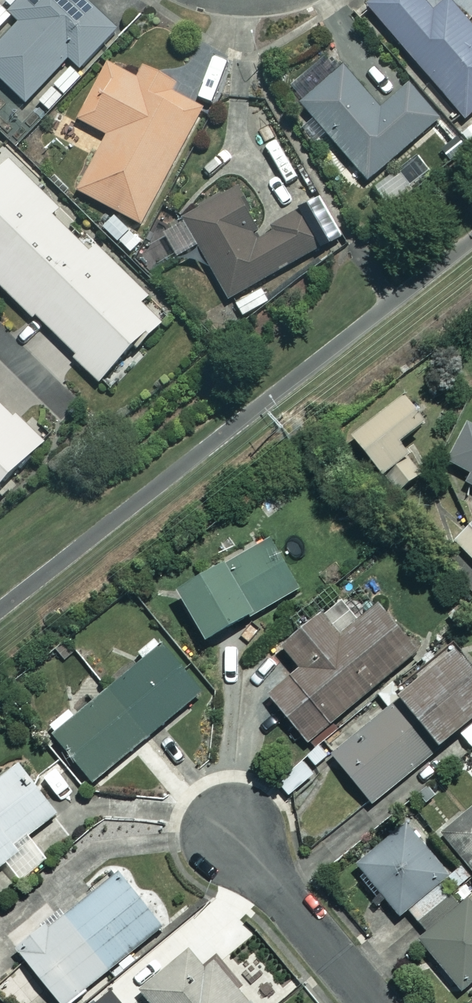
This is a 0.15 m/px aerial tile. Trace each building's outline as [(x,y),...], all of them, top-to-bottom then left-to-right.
[(85,0),(15,0),(4,11),(11,17),(0,29),(0,80),(24,103),(67,57),(78,68),(115,29),(85,0)] [(421,0),(373,0),(367,6),(463,118),(471,110),(471,28),(448,0),(444,0),(431,12),(421,0)] [(135,78),(105,63),(76,119),(106,134),(77,192),(141,224),(199,108),(169,93),(174,83),(141,67),(135,78)] [(378,110),(342,67),(299,102),(365,180),(437,119),(408,85),(378,110)] [(2,154),(0,156),(0,284),(99,379),(132,345),(136,348),(166,316),(91,244),(85,250),(48,214),(56,206),(2,154)] [(249,218),(232,187),(160,228),(176,257),(196,245),(227,300),(326,243),(305,207),(250,238),(241,222),(249,218)] [(421,421),(400,396),(349,439),(395,494),(420,473),(395,443),(421,421)] [(41,440),(0,400),(0,483),(41,440)] [(464,422),(444,461),(469,474),(465,483),(471,487),(471,426),(464,422)] [(452,540),(471,560),(471,520),(452,540)] [(294,591),(267,539),(174,589),(201,641),(294,591)] [(414,651),(375,606),(338,638),(318,614),(280,647),(298,669),(266,697),(307,743),(414,651)] [(199,693),(159,645),(75,716),(69,710),(46,730),(92,784),(199,693)] [(453,649),(328,752),(372,806),(471,723),(471,673),(453,649)] [(314,775),(301,760),(274,784),(288,799),(314,775)] [(32,842),(27,835),(55,815),(16,763),(0,775),(0,866),(32,842)] [(438,832),(471,873),(471,804),(438,832)] [(416,921),(457,888),(405,823),(353,864),(396,918),(407,909),(416,921)] [(64,916),(108,969),(160,925),(115,873),(64,916)] [(416,921),(425,932),(417,939),(458,991),(471,981),(471,907),(457,888),(416,921)] [(64,916),(60,912),(15,950),(59,1002),(67,1002),(108,969),(64,916)] [(187,952),(137,993),(144,1002),(253,1002),(215,957),(201,969),(187,952)] [(106,986),(85,1002),(120,1002),(106,986)]
